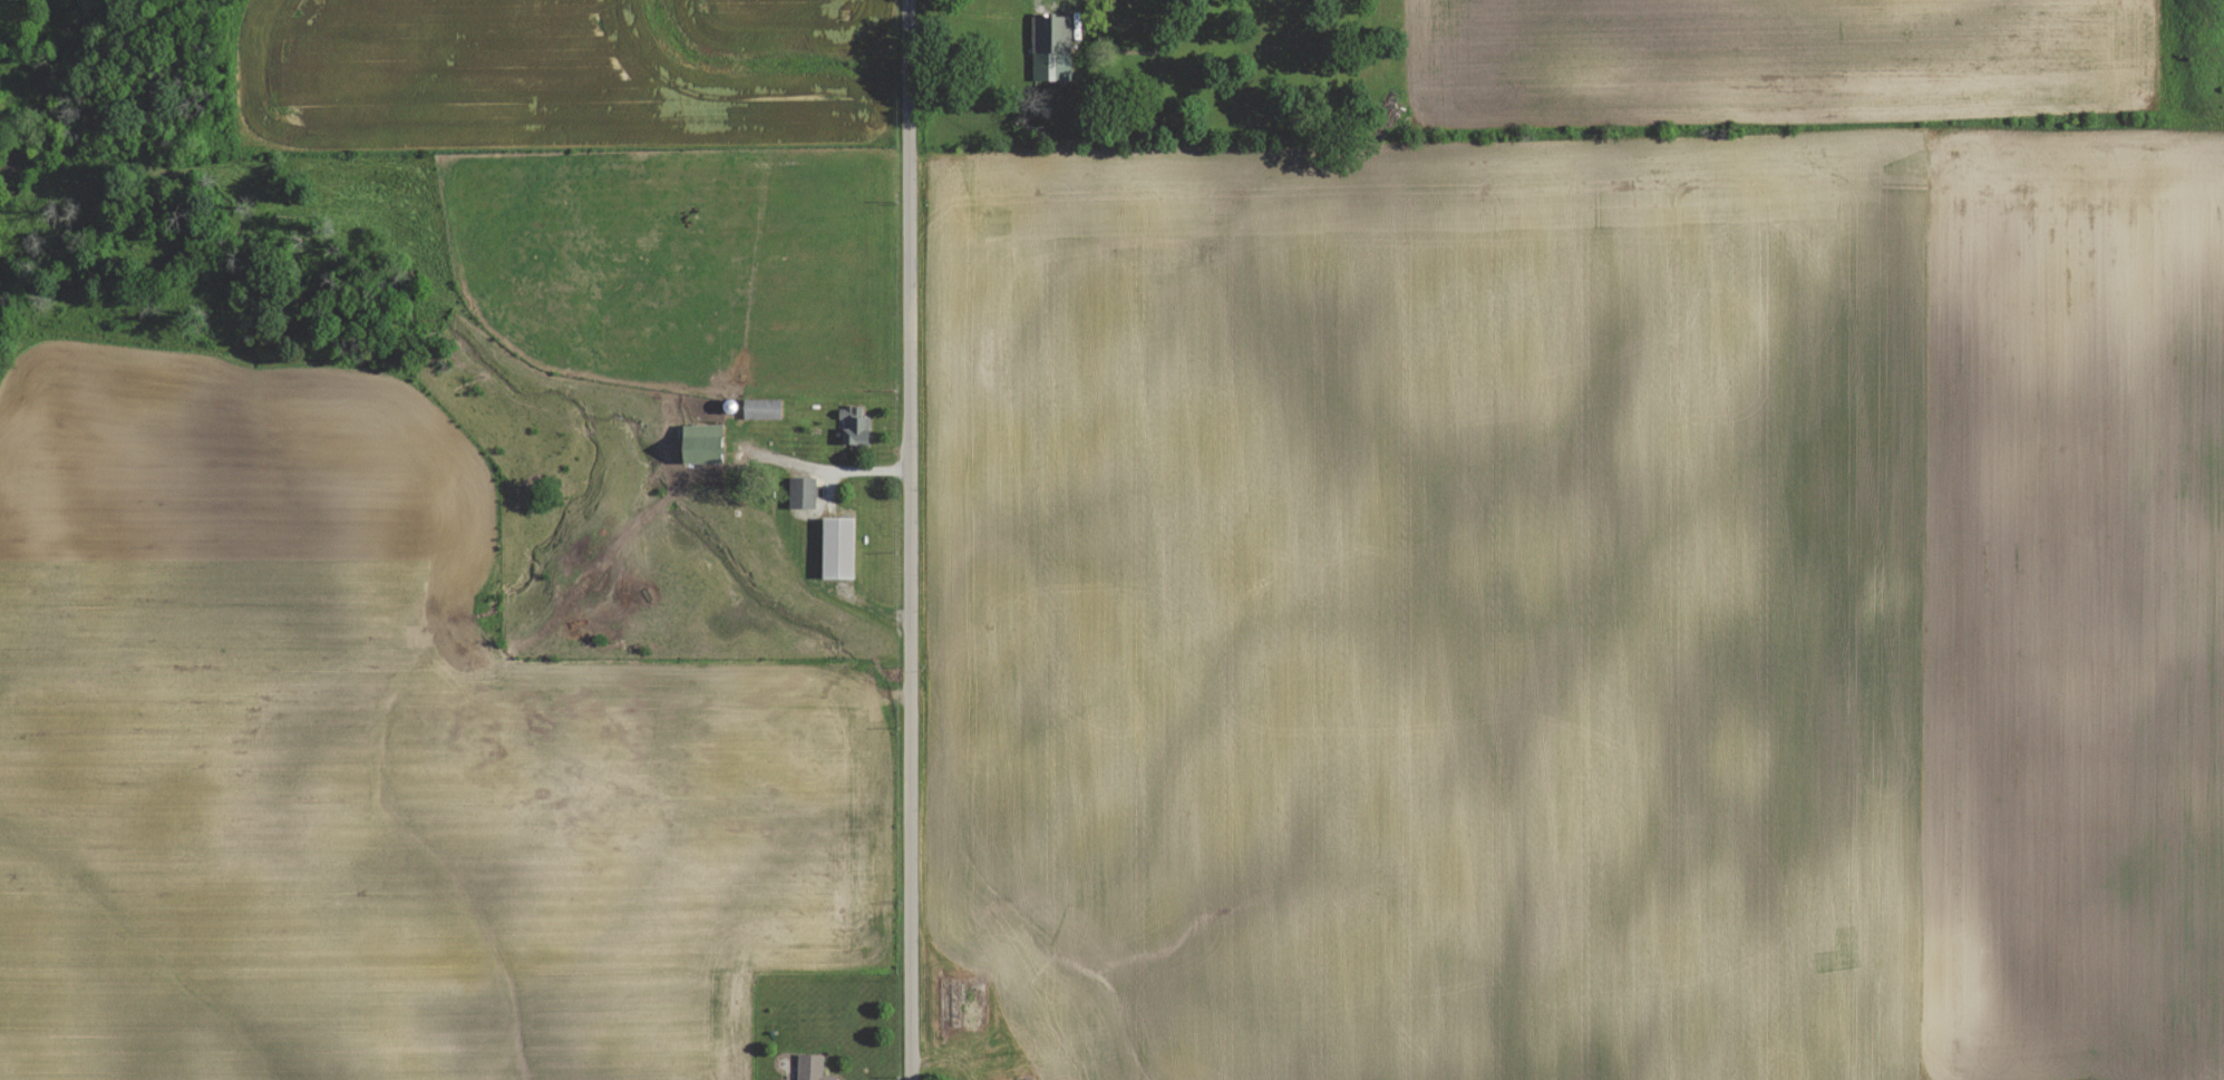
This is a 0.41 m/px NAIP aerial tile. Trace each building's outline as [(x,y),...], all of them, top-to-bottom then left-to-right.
[(1029,79),(1069,79),(1069,14),(1029,14),(1029,79)] [(778,399),(740,399),(739,419),(778,419),(778,399)] [(838,444),(867,444),(867,416),(859,416),(859,407),(838,407),(837,428),(838,428),(838,444)] [(675,425),(676,464),(717,463),(716,424),(675,425)] [(785,508),(812,509),(813,477),(786,477),(785,508)] [(817,578),(849,579),(850,518),(818,518),(817,578)] [(832,1074),(820,1074),(820,1053),(795,1052),(794,1079),(832,1079),(832,1074)]
